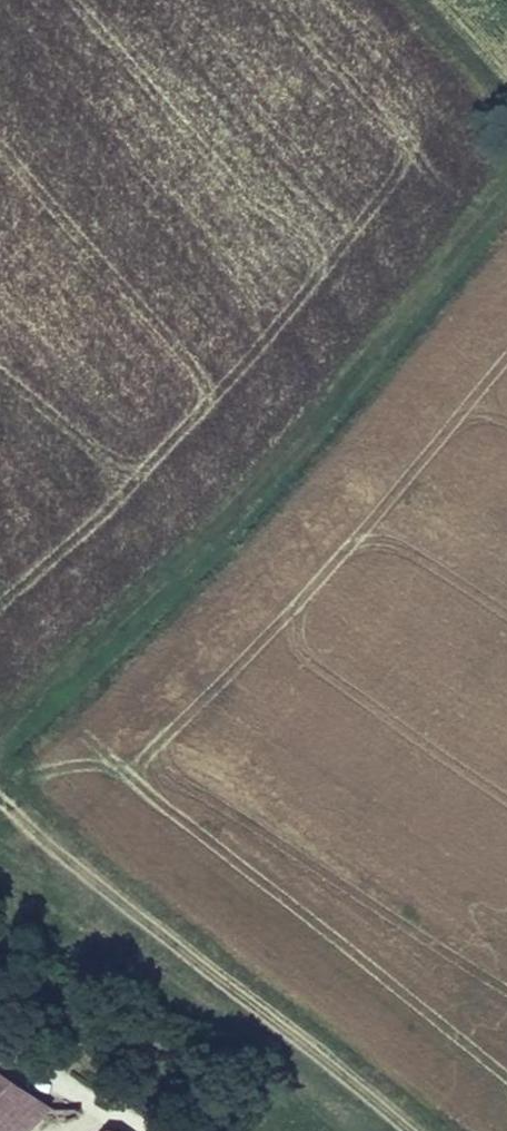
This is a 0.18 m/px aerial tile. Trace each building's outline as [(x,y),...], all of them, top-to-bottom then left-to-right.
[(48,1113),(0,1078),(0,1130),(30,1130),(48,1113)]
